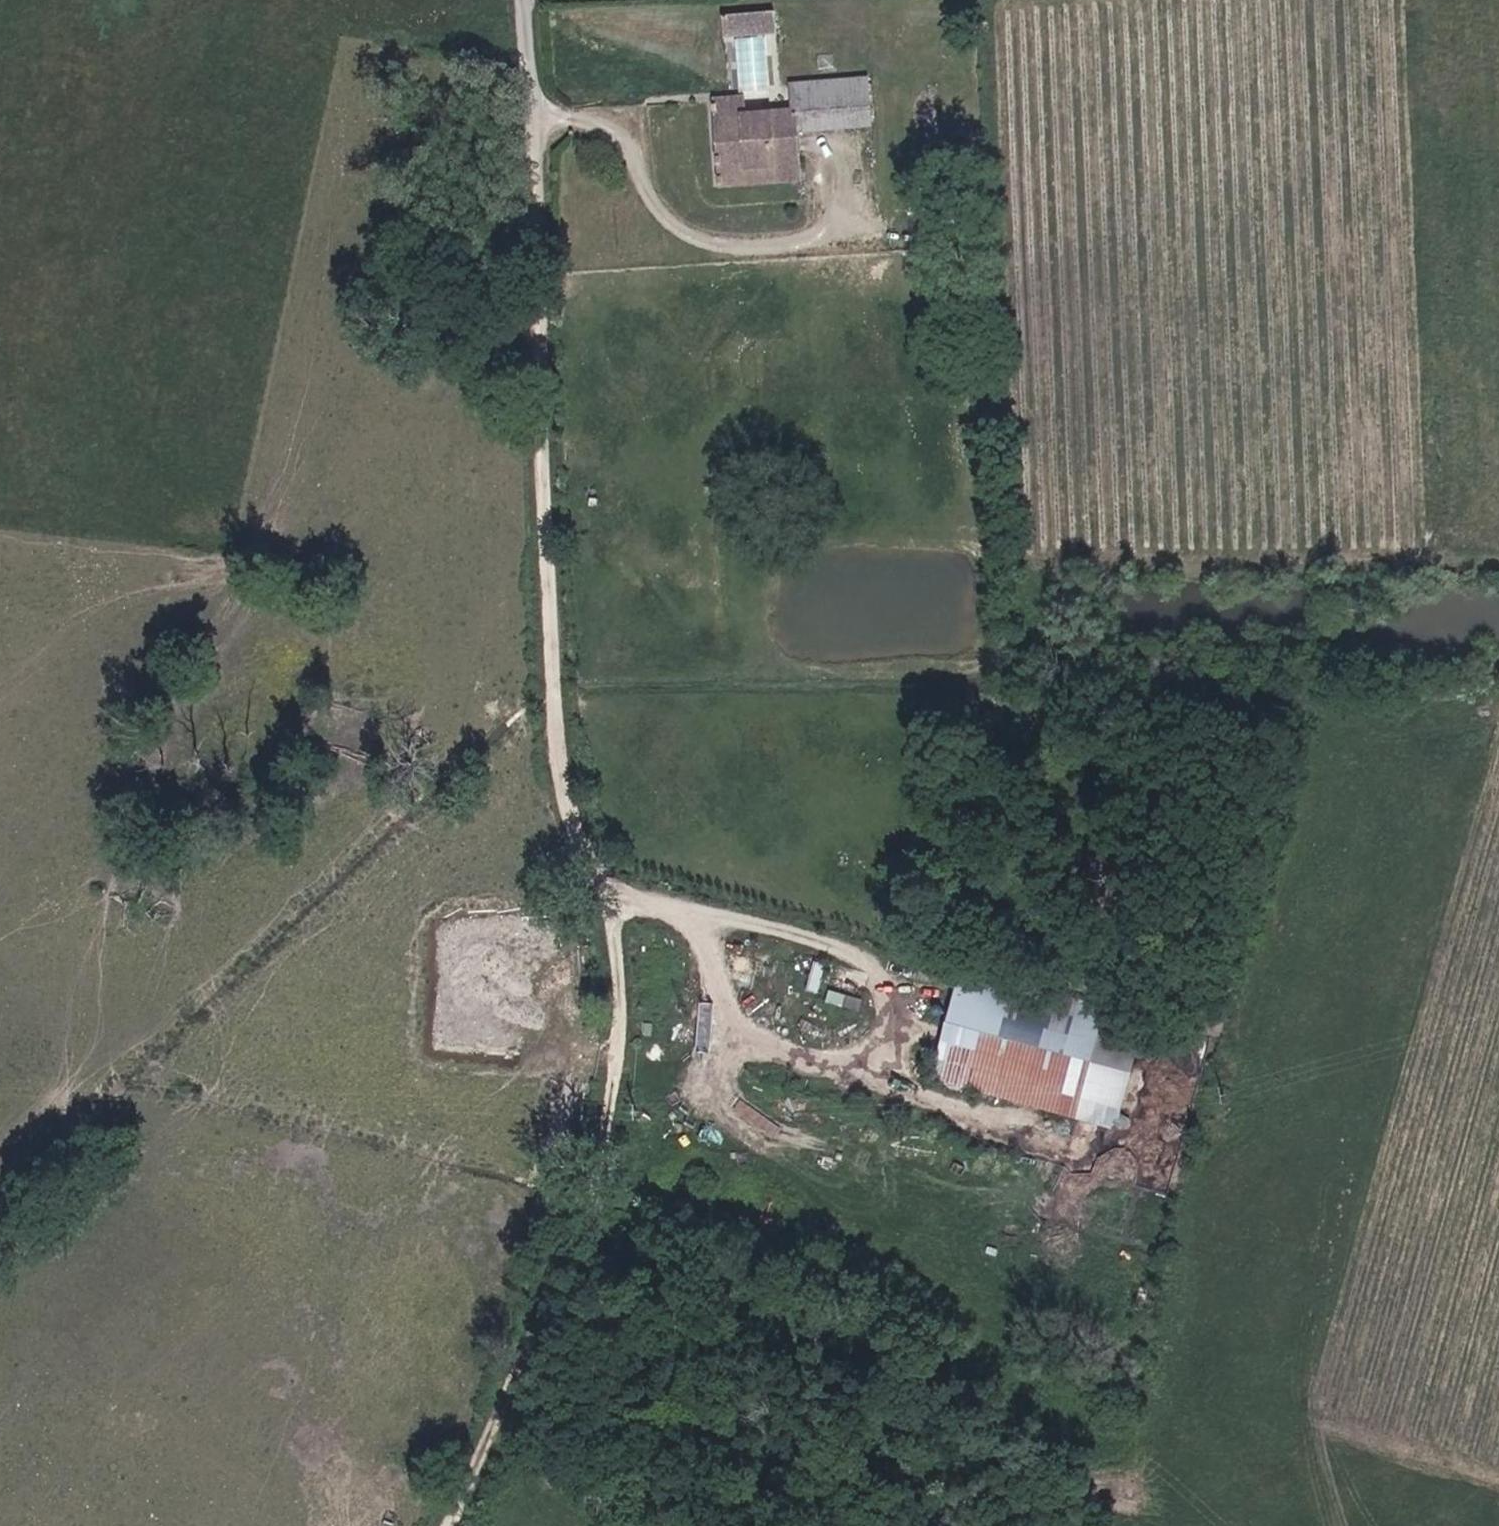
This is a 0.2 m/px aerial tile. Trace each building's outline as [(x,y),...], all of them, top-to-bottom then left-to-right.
[(724,1),(725,20),(777,18),(776,0),(761,0),(724,1)] [(862,77),(822,78),(824,122),(863,120),(862,77)] [(824,122),(822,78),(791,78),(792,102),(715,105),(716,170),(792,170),(792,123),(824,122)] [(792,170),(716,170),(716,188),(792,187),(792,170)] [(880,939),(629,862),(632,1048),(1161,1195),(1207,1039),(1180,1031),(1146,1021),(969,966),(942,958),(880,939)]
